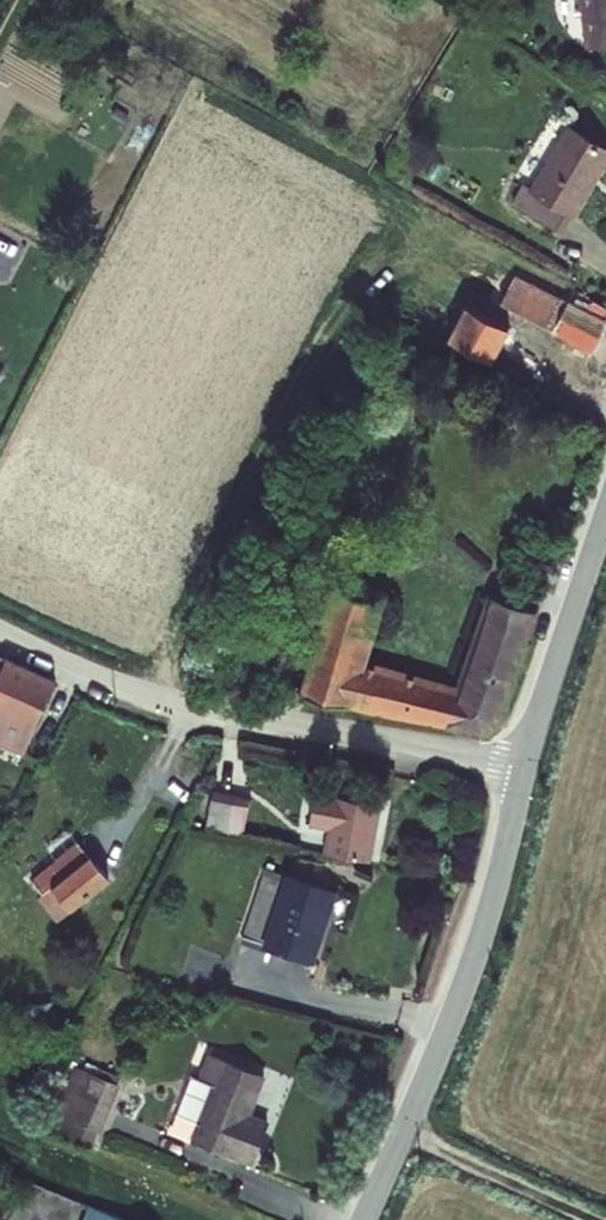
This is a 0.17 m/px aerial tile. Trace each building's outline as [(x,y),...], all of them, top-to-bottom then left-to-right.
[(603,42),(605,42),(605,0),(593,0),(603,42)] [(531,203),(583,231),(605,191),(605,140),(582,126),(551,182),(546,179),(531,203)] [(513,269),(506,283),(605,337),(605,303),(560,278),(563,273),(533,255),(523,273),(513,269)] [(481,288),(460,328),(508,355),(528,315),(481,288)] [(592,377),(605,386),(605,348),(592,377)] [(348,578),(323,676),(357,687),(466,710),(475,679),(379,652),(394,595),(348,578)] [(493,615),(475,679),(522,692),(541,631),(493,615)] [(0,639),(0,723),(21,734),(54,664),(0,639)] [(521,696),(522,692),(475,679),(466,710),(507,719),(521,696)] [(211,731),(199,755),(210,759),(222,736),(211,731)] [(353,820),(349,847),(393,856),(402,799),(335,787),(330,817),(353,820)] [(234,790),(227,822),(263,830),(268,794),(234,790)] [(117,875),(90,837),(68,855),(78,871),(65,879),(84,903),(117,875)] [(78,871),(68,855),(48,871),(58,884),(65,879),(78,871)] [(277,856),(258,926),(332,943),(347,875),(277,856)] [(101,1063),(78,1115),(118,1132),(141,1082),(101,1063)] [(277,1086),(227,1065),(214,1091),(233,1099),(215,1142),(271,1164),(285,1127),(264,1120),(277,1086)] [(118,1204),(111,1219),(158,1219),(118,1204)]
